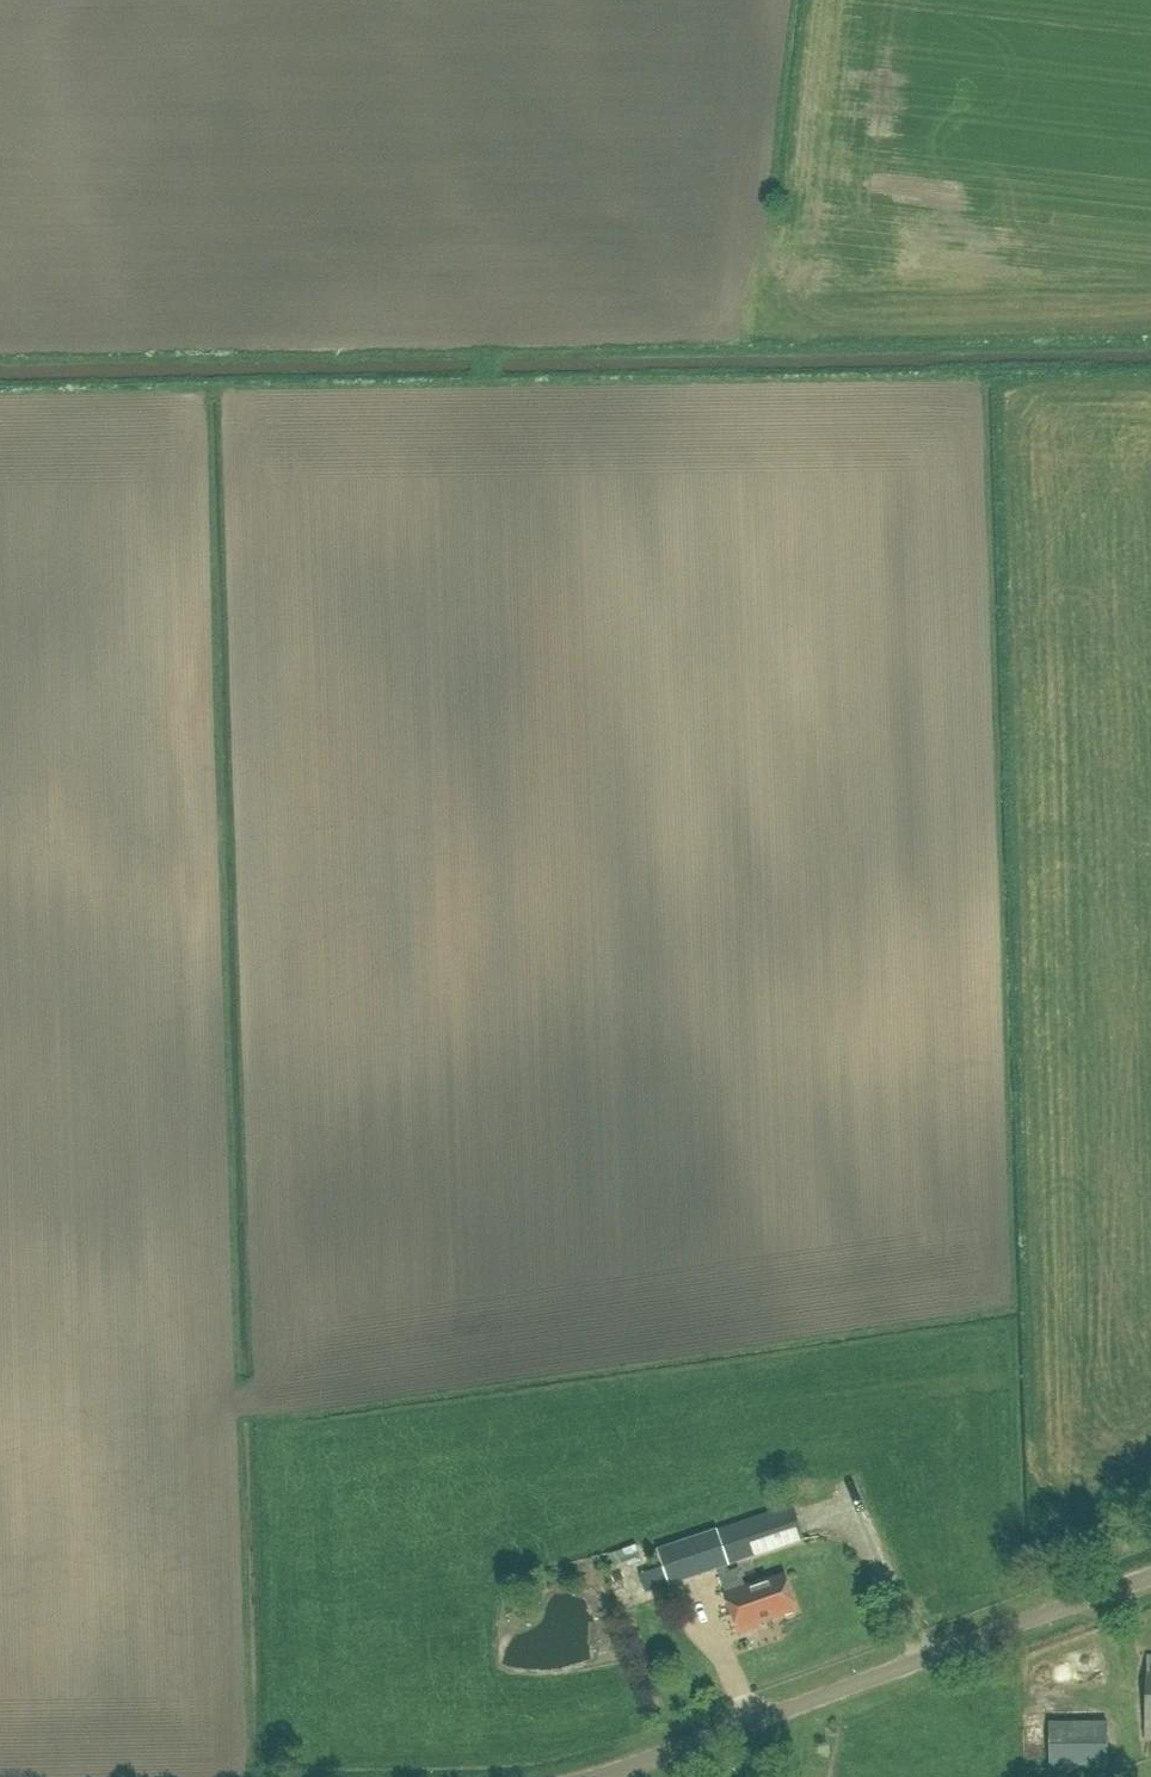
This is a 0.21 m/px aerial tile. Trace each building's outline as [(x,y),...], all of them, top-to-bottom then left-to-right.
[(801,1540),(789,1506),(656,1552),(667,1585),(715,1569),(723,1593),(737,1634),(758,1627),(757,1624),(795,1611),(783,1576),(767,1582),(764,1579),(733,1590),(724,1566),(801,1540)] [(1110,1722),(1051,1722),(1051,1766),(1093,1766),(1093,1776),(1106,1776),(1106,1766),(1110,1766),(1110,1722)]
